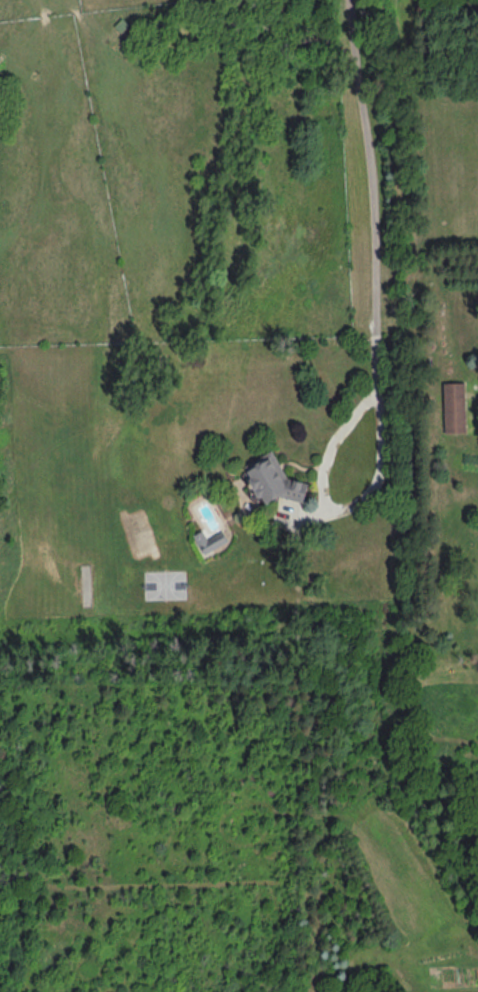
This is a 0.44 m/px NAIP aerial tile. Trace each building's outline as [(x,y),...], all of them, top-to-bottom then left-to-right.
[(446,433),(467,433),(467,383),(446,383),(446,433)] [(274,450),(245,467),(269,509),(297,493),(303,502),(313,496),(304,480),(294,485),(274,450)] [(220,527),(212,533),(208,526),(192,538),(207,557),(230,540),(220,527)]
